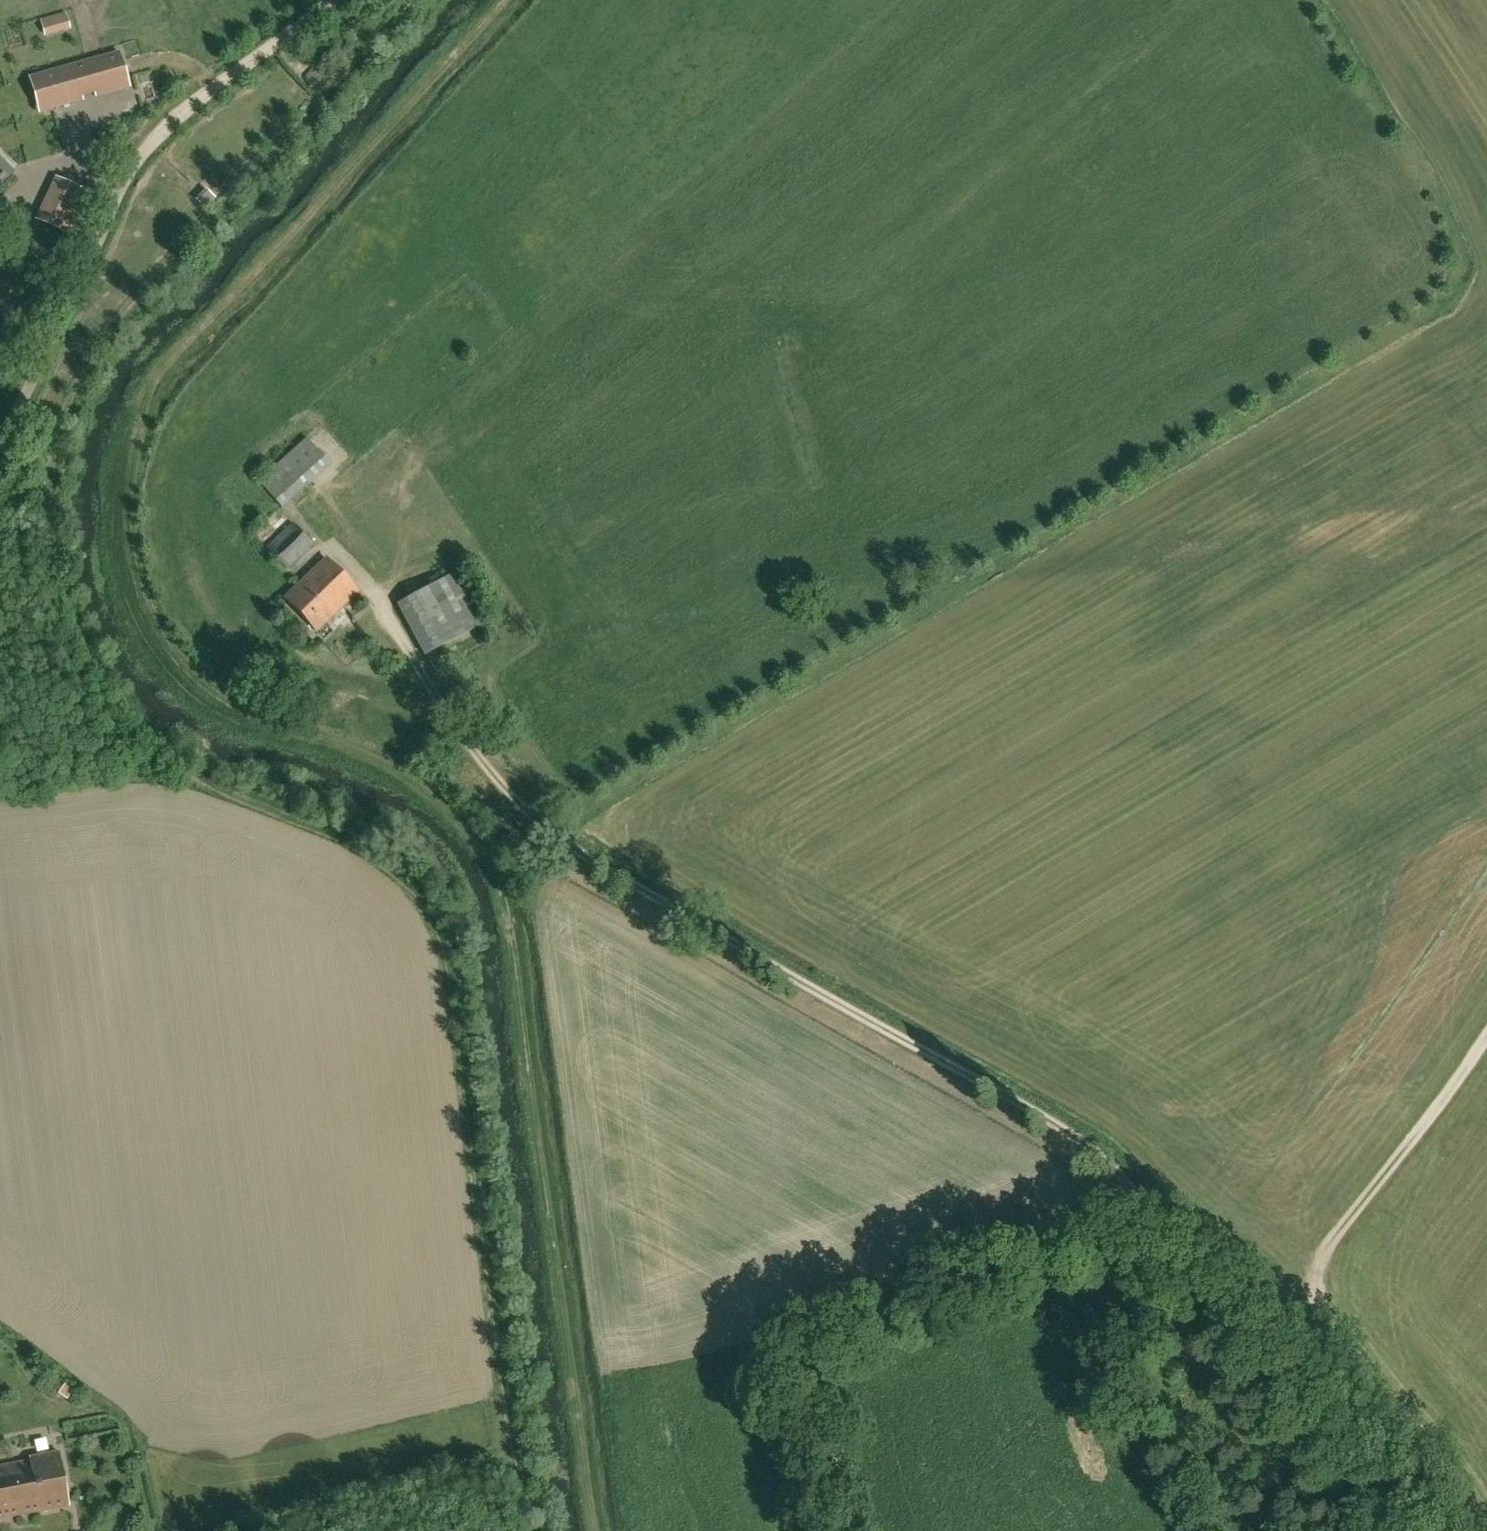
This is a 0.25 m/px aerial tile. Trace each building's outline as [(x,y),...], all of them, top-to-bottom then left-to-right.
[(93,89),(95,96),(129,87),(119,51),(39,74),(49,109),(83,100),(81,92),(93,89)] [(6,179),(4,177),(11,171),(0,158),(0,184),(6,179)] [(71,236),(90,195),(60,181),(42,222),(71,236)] [(283,510),(332,465),(307,437),(257,482),(283,510)] [(286,570),(313,544),(292,522),(264,548),(286,570)] [(358,592),(325,559),(284,599),(317,632),(358,592)] [(453,573),(397,604),(425,655),(481,624),(453,573)] [(0,1467),(0,1518),(69,1505),(59,1452),(29,1458),(30,1461),(0,1467)]
